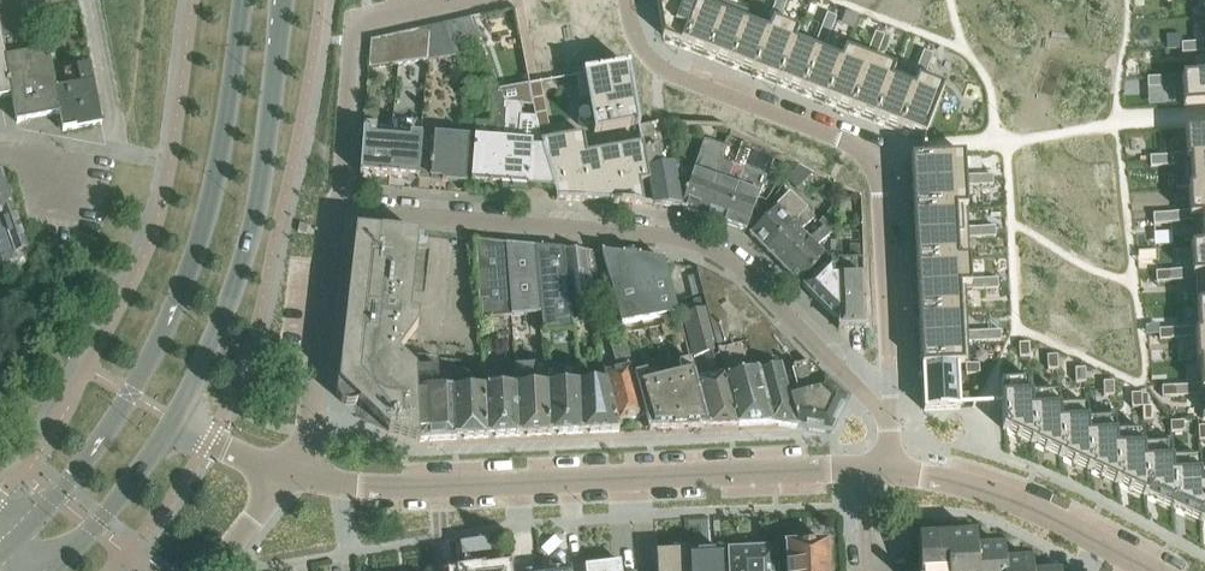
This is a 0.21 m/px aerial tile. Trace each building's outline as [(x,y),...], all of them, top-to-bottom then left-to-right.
[(12,95),(17,124),(60,115),(52,72),(48,51),(43,52),(34,1),(34,0),(0,0),(0,34),(12,95)] [(663,36),(681,43),(698,0),(657,0),(663,36)] [(681,43),(706,53),(725,3),(720,1),(718,0),(698,0),(681,43)] [(773,7),(783,11),(787,0),(776,0),(773,7)] [(725,3),(706,53),(730,62),(749,12),(730,5),(725,3)] [(773,7),(769,20),(772,21),(773,22),(778,24),(783,11),(773,7)] [(749,12),(730,62),(754,71),(773,22),(772,21),(770,26),(748,18),(750,13),(749,12)] [(827,13),(822,26),(832,30),(837,17),(827,13)] [(470,18),(444,23),(455,56),(481,45),(471,22),(470,18)] [(773,22),(754,71),(778,81),(798,31),(778,24),(773,22)] [(429,27),(427,60),(454,56),(455,56),(444,23),(429,27)] [(822,26),(817,39),(827,42),(832,30),(822,26)] [(403,32),(399,64),(427,60),(429,27),(403,32)] [(798,31),(778,81),(802,90),(820,46),(797,37),(799,31),(798,31)] [(368,68),(368,69),(399,64),(403,32),(371,39),(370,39),(368,68)] [(875,32),(870,45),(880,48),(885,36),(875,32)] [(0,34),(0,97),(12,95),(0,34)] [(1195,42),(1181,43),(1182,53),(1196,53),(1195,42)] [(1195,42),(1196,53),(1204,52),(1204,42),(1195,42)] [(870,45),(865,57),(870,59),(875,61),(880,48),(870,45)] [(820,46),(802,90),(827,100),(846,50),(845,49),(843,55),(820,46)] [(846,50),(827,100),(851,109),(870,59),(865,57),(846,50)] [(924,51),(919,64),(928,67),(933,55),(924,51)] [(870,59),(851,109),(875,118),(894,69),(875,61),(870,59)] [(919,64),(914,76),(919,78),(923,80),(928,67),(919,64)] [(90,65),(52,72),(60,115),(63,132),(101,125),(90,65)] [(629,65),(583,74),(583,75),(594,134),(640,126),(629,65)] [(894,69),(875,118),(899,128),(919,78),(914,76),(894,69)] [(1182,76),(1184,107),(1204,106),(1204,75),(1182,76)] [(1161,77),(1147,78),(1148,88),(1162,87),(1161,77)] [(919,78),(899,128),(925,138),(944,88),(923,80),(919,78)] [(471,160),(469,184),(500,187),(506,108),(505,103),(495,80),(483,83),(492,110),(491,123),(474,122),(471,160)] [(506,108),(500,187),(554,191),(541,146),(540,142),(539,139),(534,116),(520,115),(521,105),(505,103),(506,108)] [(364,123),(360,173),(390,176),(393,133),(377,131),(377,124),(364,123)] [(652,125),(640,127),(643,144),(654,206),(681,208),(674,164),(659,166),(655,143),(652,125)] [(417,178),(417,179),(463,184),(467,137),(422,133),(422,129),(421,129),(420,135),(417,178)] [(1185,130),(1186,160),(1204,159),(1204,129),(1185,130)] [(393,133),(390,176),(417,178),(420,135),(393,133)] [(583,134),(570,136),(582,202),(585,202),(585,201),(610,203),(601,151),(587,153),(583,134)] [(570,136),(540,142),(541,146),(554,191),(557,199),(557,200),(582,202),(570,136)] [(693,171),(674,164),(681,208),(702,216),(716,178),(727,148),(704,140),(693,171)] [(643,144),(623,147),(633,205),(645,206),(645,205),(654,206),(643,144)] [(743,144),(736,163),(745,166),(744,169),(752,147),(743,144)] [(623,147),(601,151),(610,203),(610,204),(633,205),(623,147)] [(744,169),(724,224),(745,232),(758,198),(765,179),(762,178),(771,157),(752,148),(752,147),(744,169)] [(923,156),(911,157),(912,184),(966,181),(964,154),(923,156)] [(1177,155),(1164,156),(1164,166),(1176,165),(1178,165),(1178,160),(1177,155)] [(1164,156),(1150,157),(1151,167),(1164,166),(1164,156)] [(1176,165),(1177,189),(1188,189),(1204,188),(1204,159),(1186,160),(1178,160),(1178,165),(1176,165)] [(798,164),(787,180),(796,189),(813,173),(798,164)] [(716,178),(702,216),(724,224),(744,169),(734,165),(728,183),(716,178)] [(993,175),(979,176),(980,186),(993,185),(993,175)] [(979,176),(966,176),(966,186),(980,186),(979,176)] [(1,177),(0,178),(0,254),(5,267),(17,263),(15,259),(30,254),(1,177)] [(966,181),(912,184),(914,210),(967,207),(966,181)] [(1188,189),(1189,217),(1204,217),(1204,188),(1188,189)] [(781,203),(750,235),(766,251),(807,209),(790,193),(781,203)] [(834,206),(818,222),(823,226),(831,234),(835,234),(834,206)] [(967,207),(914,210),(915,236),(968,233),(967,207)] [(807,209),(766,251),(782,267),(810,239),(801,231),(815,217),(807,209)] [(1167,213),(1153,214),(1154,224),(1167,224),(1167,213)] [(1180,213),(1167,213),(1167,224),(1181,223),(1180,213)] [(1189,217),(1189,218),(1192,218),(1193,245),(1191,245),(1191,246),(1204,245),(1204,217),(1189,217)] [(810,239),(782,267),(799,283),(826,255),(818,247),(831,234),(823,226),(810,239)] [(982,227),(968,228),(969,238),(982,238),(982,227)] [(996,227),(982,227),(982,238),(996,237),(996,227)] [(355,229),(336,390),(336,393),(337,395),(338,398),(340,400),(341,402),(344,403),(346,404),(349,405),(350,405),(352,405),(354,404),(356,403),(359,402),(389,430),(388,432),(420,441),(419,411),(417,367),(417,370),(399,353),(418,327),(419,315),(410,314),(419,235),(355,229)] [(968,233),(915,236),(916,262),(970,259),(968,233)] [(510,316),(504,244),(475,241),(480,319),(510,316)] [(534,247),(504,244),(510,316),(540,314),(534,247)] [(837,260),(836,265),(839,323),(839,329),(866,328),(863,245),(850,245),(850,260),(837,260)] [(1191,246),(1192,275),(1204,274),(1204,245),(1191,246)] [(572,324),(564,257),(563,249),(534,247),(540,314),(541,314),(543,333),(573,330),(572,324)] [(588,259),(587,252),(563,249),(564,257),(572,324),(596,321),(592,285),(589,259),(588,259)] [(609,281),(601,253),(587,252),(588,259),(589,259),(592,285),(609,281)] [(645,293),(637,256),(623,254),(623,255),(601,253),(609,281),(621,325),(664,317),(658,290),(645,293)] [(678,314),(665,261),(665,260),(639,257),(639,256),(637,256),(645,293),(658,290),(664,317),(678,314)] [(831,259),(803,286),(839,323),(836,265),(831,259)] [(970,259),(916,262),(918,288),(971,285),(970,259)] [(744,321),(738,292),(732,286),(697,270),(698,276),(702,295),(703,295),(704,298),(703,298),(713,336),(746,330),(744,321)] [(1183,270),(1170,271),(1170,281),(1184,281),(1183,270)] [(1170,271),(1156,272),(1156,282),(1170,281),(1170,271)] [(1192,275),(1193,304),(1204,303),(1204,274),(1192,275)] [(998,278),(984,279),(985,289),(999,289),(998,278)] [(984,279),(971,280),(971,290),(985,289),(984,279)] [(971,285),(918,288),(919,314),(967,311),(965,286),(971,286),(971,285)] [(781,375),(809,366),(808,364),(738,292),(744,321),(746,330),(771,425),(795,428),(781,375)] [(738,426),(713,336),(703,298),(694,300),(696,311),(682,314),(693,358),(705,355),(709,372),(696,377),(695,377),(709,428),(738,426)] [(1193,304),(1194,305),(1197,305),(1198,331),(1195,331),(1195,333),(1204,332),(1204,303),(1193,304)] [(967,311),(919,314),(921,340),(968,337),(967,311)] [(1186,328),(1173,329),(1173,339),(1187,338),(1186,328)] [(1173,329),(1159,329),(1159,340),(1173,339),(1173,329)] [(771,425),(746,330),(713,336),(738,426),(771,425)] [(1001,330),(987,331),(988,341),(1001,341),(1001,330)] [(987,331),(973,332),(974,342),(988,341),(987,331)] [(1195,333),(1196,361),(1204,361),(1204,332),(1195,333)] [(604,373),(607,384),(618,424),(644,417),(630,367),(633,366),(624,335),(610,338),(618,369),(604,373)] [(968,337),(921,340),(922,365),(958,364),(958,365),(969,364),(968,337)] [(1029,343),(1019,344),(1020,357),(1030,357),(1029,343)] [(1057,355),(1047,356),(1048,370),(1058,369),(1057,355)] [(695,377),(696,377),(691,360),(679,364),(682,375),(650,383),(647,372),(634,375),(646,416),(650,430),(709,428),(695,377)] [(1196,361),(1197,362),(1199,362),(1201,390),(1204,390),(1204,361),(1196,361)] [(958,364),(922,365),(924,411),(960,409),(958,365),(958,364)] [(979,364),(965,365),(966,375),(980,374),(979,364)] [(847,401),(809,366),(781,375),(795,428),(830,434),(847,401)] [(456,440),(453,381),(452,381),(452,376),(451,376),(450,370),(435,370),(435,367),(417,367),(419,411),(420,441),(456,440)] [(1085,368),(1075,369),(1076,382),(1086,382),(1085,368)] [(551,435),(548,377),(547,377),(547,370),(516,372),(519,437),(551,435)] [(519,437),(516,372),(484,374),(484,380),(486,380),(489,438),(519,437)] [(582,434),(580,377),(579,377),(579,375),(548,377),(551,435),(582,434)] [(618,424),(607,384),(589,384),(589,377),(580,377),(582,434),(621,432),(618,424)] [(1031,379),(1001,381),(1002,406),(1003,429),(1005,431),(1005,430),(1033,443),(1030,394),(1032,394),(1031,379)] [(486,380),(484,380),(453,381),(456,440),(489,438),(486,380)] [(1113,381),(1103,382),(1104,395),(1114,395),(1113,381)] [(1189,385),(1175,386),(1176,396),(1189,395),(1189,385)] [(1175,386),(1162,386),(1162,397),(1176,396),(1175,386)] [(1032,394),(1030,394),(1033,443),(1061,456),(1059,407),(1060,407),(1059,392),(1032,394)] [(1141,393),(1131,394),(1132,407),(1142,407),(1141,393)] [(1060,407),(1059,407),(1061,456),(1089,469),(1086,414),(1088,414),(1087,405),(1060,407)] [(1152,406),(1142,407),(1143,421),(1153,420),(1152,406)] [(1088,414),(1086,414),(1089,469),(1117,482),(1115,433),(1116,433),(1115,413),(1088,414)] [(1184,421),(1170,422),(1171,432),(1184,431),(1184,421)] [(1116,433),(1115,433),(1117,482),(1145,495),(1143,440),(1144,440),(1143,431),(1116,433)] [(1144,440),(1143,440),(1145,495),(1174,508),(1171,459),(1172,459),(1171,439),(1144,440)] [(1172,459),(1171,459),(1174,508),(1202,521),(1199,472),(1200,472),(1200,458),(1172,459)] [(1045,568),(1033,569),(1033,562),(1017,563),(1017,555),(1005,555),(1005,549),(989,549),(988,542),(977,543),(976,536),(919,538),(921,570),(1045,570),(1045,568)] [(785,547),(786,570),(829,570),(828,551),(822,545),(785,547)] [(655,553),(656,570),(689,570),(688,551),(685,552),(684,547),(673,548),(673,552),(655,553)] [(688,551),(689,570),(722,570),(721,550),(706,551),(702,547),(694,547),(690,551),(688,551)] [(728,550),(729,570),(779,570),(777,547),(728,550)]
